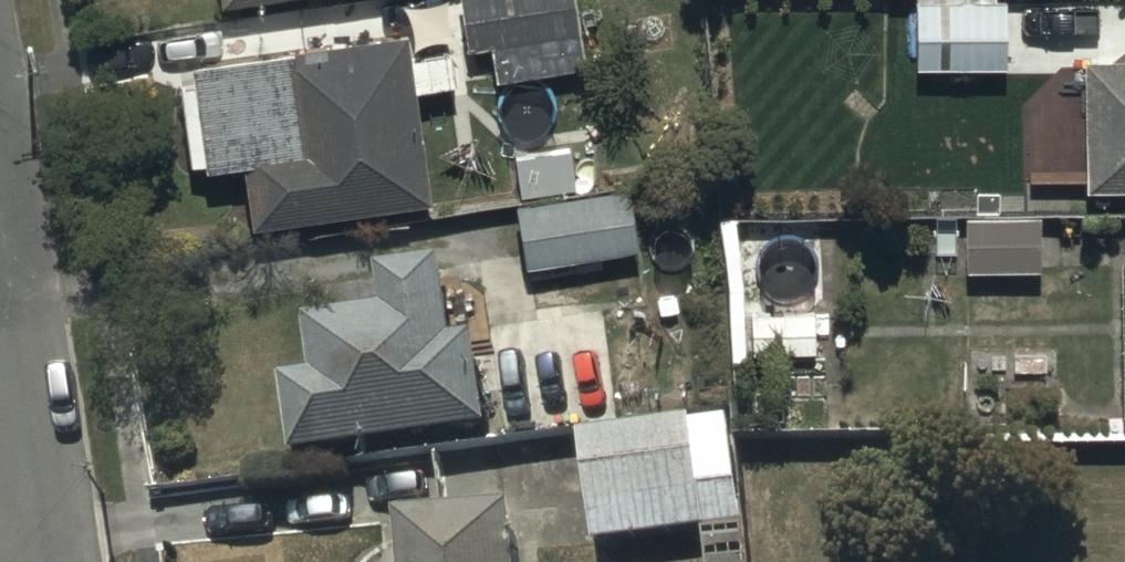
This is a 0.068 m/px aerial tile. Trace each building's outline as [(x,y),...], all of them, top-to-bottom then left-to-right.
[(469,54),(493,51),(498,82),(584,70),(575,0),(462,0),(469,54)] [(1006,2),(915,0),(914,69),(1005,70),(1006,2)] [(453,54),(410,60),(407,38),(193,68),(208,176),(245,170),(254,230),(430,205),(415,92),(457,86),(453,54)] [(1087,65),(1089,192),(1124,191),(1124,64),(1087,65)] [(631,193),(518,206),(526,267),(638,254),(631,193)] [(1043,219),(965,220),(966,273),(1044,272),(1043,219)] [(319,378),(287,383),(297,458),(492,433),(481,344),(456,347),(445,264),(385,271),(390,310),(309,321),(319,378)] [(579,437),(591,547),(703,534),(707,561),(750,561),(733,419),(579,437)] [(402,517),(405,561),(520,561),(517,510),(402,517)]
